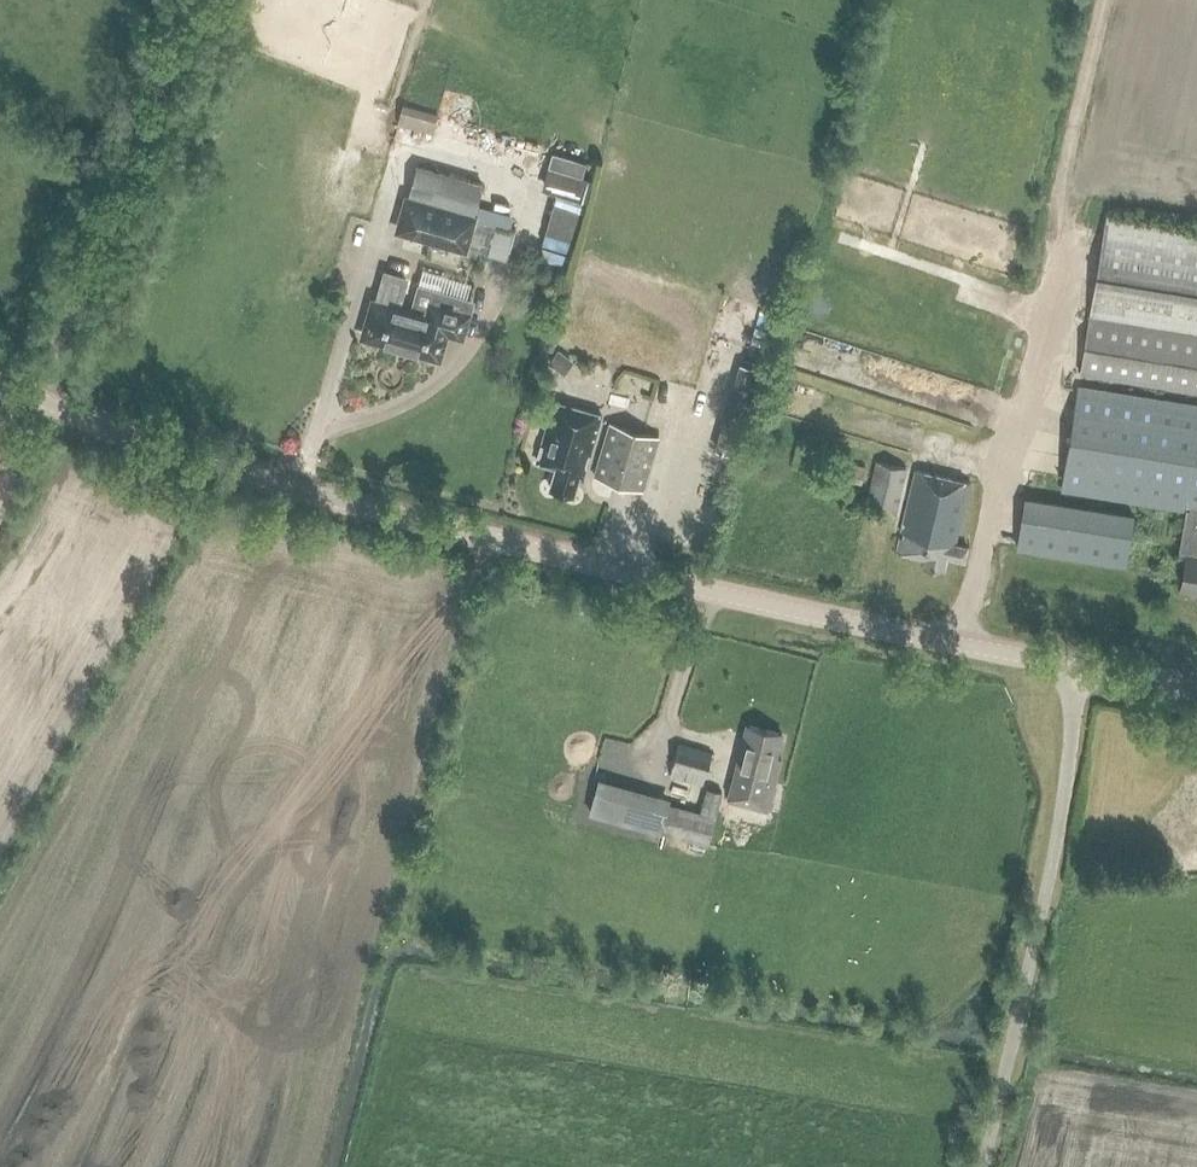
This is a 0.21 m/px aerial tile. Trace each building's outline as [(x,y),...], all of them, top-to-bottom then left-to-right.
[(438,114),(403,104),(397,124),(432,134),(438,114)] [(406,195),(395,232),(468,253),(477,221),(479,216),(474,214),(484,184),(418,164),(408,196),(406,195)] [(1196,393),(1196,231),(1107,216),(1080,373),(1196,393)] [(569,255),(542,247),(539,258),(565,266),(569,255)] [(371,307),(362,340),(384,346),(383,348),(398,352),(410,309),(401,306),(409,277),(385,271),(383,278),(377,300),(372,303),(371,307)] [(410,309),(398,352),(413,356),(413,354),(435,360),(442,333),(463,339),(474,301),(439,291),(442,279),(421,274),(411,309),(410,309)] [(735,386),(757,393),(763,370),(741,364),(735,386)] [(1186,557),(1180,590),(1196,592),(1196,409),(1077,389),(1061,488),(1187,508),(1179,556),(1186,557)] [(550,490),(577,497),(583,476),(586,476),(603,415),(555,401),(537,463),(556,469),(550,490)] [(609,423),(594,476),(644,491),(660,438),(609,423)] [(876,460),(866,502),(897,509),(907,468),(876,460)] [(956,544),(970,481),(921,471),(915,470),(901,532),(902,532),(898,551),(925,557),(924,564),(945,569),(948,557),(964,561),(967,546),(956,544)] [(1134,515),(1025,497),(1017,548),(1126,565),(1134,515)] [(778,759),(784,735),(747,725),(728,800),(769,811),(782,760),(778,759)] [(712,752),(679,743),(670,775),(702,784),(712,752)] [(598,778),(589,814),(709,846),(723,792),(706,788),(700,812),(669,803),(670,798),(598,778)]
